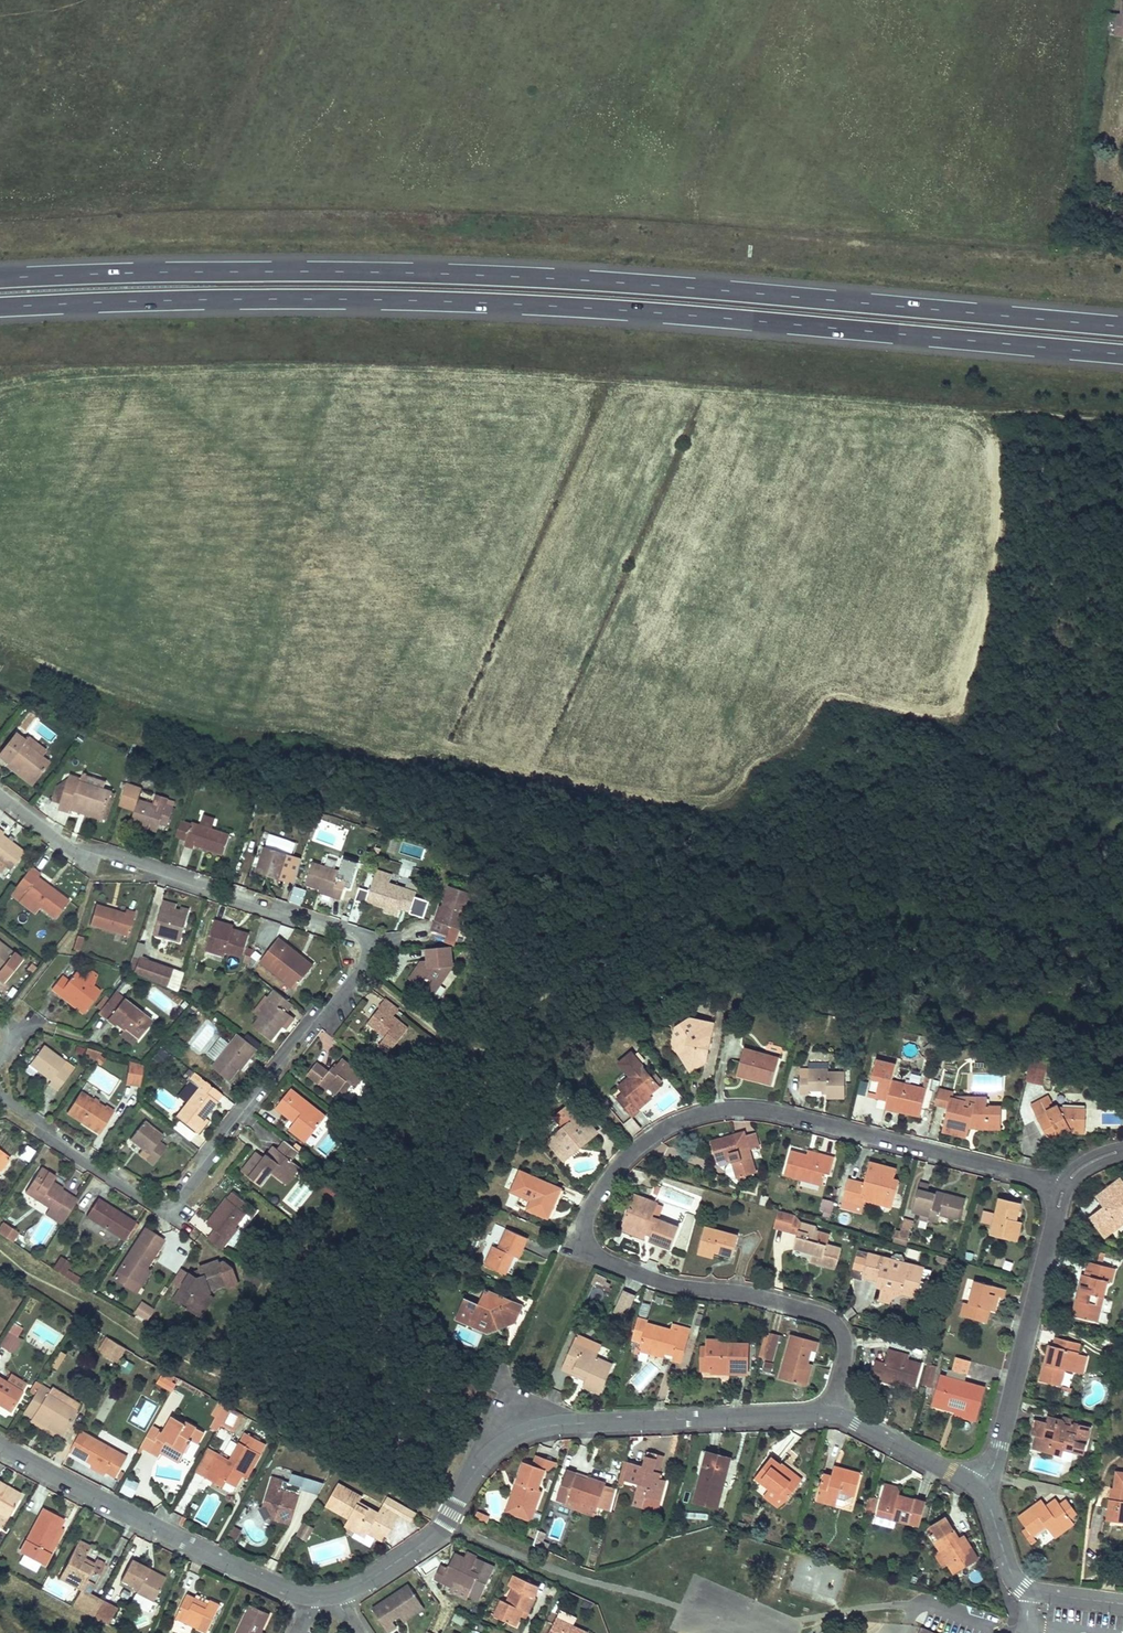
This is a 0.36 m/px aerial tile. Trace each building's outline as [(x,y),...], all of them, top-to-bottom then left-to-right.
[(1120,14),(1116,13),(1113,34),(1122,34),(1122,26),(1122,14),(1120,14)] [(15,733),(0,752),(0,758),(6,763),(4,765),(11,770),(15,765),(20,769),(16,774),(30,785),(47,762),(41,757),(45,752),(27,738),(24,741),(15,733)] [(15,765),(11,770),(16,774),(20,769),(15,765)] [(80,779),(80,781),(103,789),(106,782),(82,774),(80,779)] [(80,779),(69,775),(68,780),(60,803),(59,808),(70,811),(71,809),(79,811),(81,806),(86,807),(84,813),(101,819),(110,791),(103,789),(80,781),(80,779)] [(167,824),(172,808),(164,805),(166,799),(169,792),(158,788),(154,797),(139,793),(142,783),(143,782),(127,776),(118,804),(117,806),(133,811),(130,823),(155,832),(157,826),(159,821),(167,824)] [(52,801),(60,803),(68,780),(57,787),(52,801)] [(166,799),(164,805),(172,808),(174,802),(166,799)] [(191,822),(180,819),(173,839),(184,842),(191,822)] [(184,842),(183,845),(192,848),(193,845),(201,847),(202,847),(212,850),(212,851),(222,854),(229,834),(191,822),(184,842)] [(6,865),(10,869),(24,850),(2,833),(3,832),(0,830),(0,861),(6,865)] [(279,879),(280,874),(285,861),(287,854),(265,847),(257,872),(279,879)] [(188,866),(191,850),(182,848),(178,864),(188,866)] [(305,884),(319,889),(332,893),(331,896),(340,899),(346,880),(338,877),(339,870),(312,862),(305,884)] [(30,866),(14,887),(39,906),(54,918),(68,899),(37,876),(40,873),(30,866)] [(374,879),(389,884),(392,875),(376,870),(374,879)] [(366,901),(383,907),(398,911),(399,907),(409,910),(415,892),(389,884),(374,879),(366,901)] [(438,921),(436,920),(432,931),(449,936),(452,927),(460,929),(472,893),(450,886),(443,907),(438,921)] [(34,912),(39,906),(14,887),(9,893),(34,912)] [(301,907),(305,890),(293,887),(289,904),(301,907)] [(94,903),(88,924),(127,935),(134,912),(125,909),(124,911),(116,909),(115,910),(105,907),(105,906),(94,903)] [(173,909),(161,905),(153,934),(179,941),(188,910),(180,908),(179,911),(173,909)] [(398,911),(383,907),(382,910),(396,915),(398,911)] [(214,919),(205,945),(224,951),(241,956),(248,933),(239,930),(238,932),(231,930),(233,925),(214,919)] [(73,949),(79,951),(84,937),(78,936),(73,949)] [(294,988),(310,969),(295,957),(298,953),(278,938),(260,960),(294,988)] [(13,969),(21,959),(12,953),(0,943),(0,980),(3,982),(13,969)] [(142,947),(135,945),(131,956),(127,970),(133,973),(138,959),(142,947)] [(224,951),(205,945),(204,950),(223,956),(224,951)] [(418,965),(408,978),(428,991),(435,981),(439,984),(451,966),(452,965),(451,946),(426,948),(427,959),(427,964),(418,965)] [(295,957),(310,969),(312,965),(298,953),(295,957)] [(248,964),(247,968),(251,971),(257,962),(250,957),(248,964)] [(170,970),(138,959),(133,973),(164,987),(170,970)] [(81,977),(94,986),(99,975),(91,969),(81,977)] [(61,975),(51,988),(58,993),(60,990),(85,1010),(100,991),(94,986),(81,977),(74,971),(68,980),(61,975)] [(435,981),(428,991),(433,995),(441,985),(439,984),(435,981)] [(272,1000),(260,1015),(252,1026),(270,1040),(290,1014),(286,1011),(292,1004),(274,989),(268,997),(272,1000)] [(60,990),(58,993),(83,1013),(85,1010),(60,990)] [(98,1011),(106,1018),(114,1024),(115,1023),(123,1029),(124,1028),(137,1038),(150,1021),(122,999),(113,992),(98,1011)] [(268,997),(256,1012),(260,1015),(272,1000),(268,997)] [(398,1010),(384,998),(378,1006),(379,1007),(367,1022),(385,1036),(378,1044),(389,1052),(408,1028),(393,1016),(398,1010)] [(681,1057),(683,1057),(692,1059),(696,1066),(705,1061),(708,1049),(706,1048),(707,1042),(709,1042),(713,1024),(689,1018),(676,1026),(673,1042),(683,1045),(681,1057)] [(124,1028),(123,1029),(136,1039),(137,1038),(124,1028)] [(248,1059),(256,1049),(237,1033),(229,1044),(216,1060),(211,1066),(229,1080),(247,1058),(248,1059)] [(221,1037),(208,1053),(216,1060),(229,1044),(221,1037)] [(50,1080),(48,1083),(56,1089),(70,1072),(61,1066),(65,1061),(43,1044),(29,1063),(50,1080)] [(94,1061),(100,1053),(100,1052),(100,1051),(87,1047),(85,1054),(94,1061)] [(755,1071),(753,1079),(771,1084),(779,1058),(744,1048),(739,1066),(755,1071)] [(153,1059),(158,1063),(166,1053),(161,1049),(153,1059)] [(692,1059),(683,1057),(683,1060),(689,1071),(696,1066),(692,1059)] [(337,1093),(340,1089),(347,1080),(356,1087),(363,1078),(349,1067),(350,1065),(342,1059),(334,1068),(332,1066),(328,1072),(316,1063),(307,1073),(328,1090),(330,1087),(337,1093)] [(1046,1063),(1030,1059),(1028,1072),(1043,1075),(1046,1063)] [(880,1082),(875,1098),(886,1100),(904,1105),(901,1113),(920,1117),(927,1090),(892,1081),(896,1065),(876,1060),(871,1079),(880,1082)] [(143,1065),(130,1062),(126,1083),(139,1086),(143,1065)] [(626,1097),(620,1103),(632,1116),(639,1111),(637,1109),(635,1106),(649,1094),(660,1086),(643,1066),(618,1087),(623,1093),(626,1097)] [(739,1066),(736,1074),(753,1079),(755,1071),(739,1066)] [(828,1072),(808,1072),(808,1077),(800,1077),(799,1093),(809,1092),(808,1086),(826,1086),(826,1097),(844,1097),(844,1071),(828,1072)] [(1043,1075),(1028,1072),(1024,1085),(1040,1088),(1043,1075)] [(197,1133),(203,1125),(199,1122),(203,1117),(209,1110),(207,1108),(213,1100),(215,1101),(221,1094),(195,1073),(190,1081),(198,1088),(186,1103),(176,1116),(197,1133)] [(871,1079),(867,1095),(875,1098),(880,1082),(871,1079)] [(347,1080),(340,1089),(349,1096),(356,1087),(347,1080)] [(186,1103),(198,1088),(190,1081),(177,1096),(186,1103)] [(859,1083),(858,1096),(866,1097),(868,1085),(859,1083)] [(289,1129),(298,1136),(303,1129),(310,1134),(318,1125),(316,1123),(323,1114),(290,1088),(275,1107),(282,1112),(283,1111),(295,1121),(289,1129)] [(949,1107),(951,1097),(953,1092),(939,1088),(935,1103),(949,1107)] [(81,1092),(66,1112),(97,1135),(112,1115),(81,1092)] [(617,1098),(620,1103),(626,1097),(623,1093),(617,1098)] [(635,1106),(637,1109),(652,1097),(649,1094),(635,1106)] [(967,1136),(969,1128),(971,1120),(976,1122),(976,1128),(990,1129),(991,1122),(1001,1122),(1002,1106),(988,1105),(988,1097),(964,1097),(963,1100),(958,1099),(951,1097),(949,1107),(943,1130),(967,1136)] [(1051,1142),(1062,1137),(1060,1134),(1072,1127),(1086,1128),(1087,1108),(1059,1107),(1058,1105),(1052,1108),(1046,1097),(1031,1106),(1051,1142)] [(886,1100),(884,1108),(901,1113),(904,1105),(886,1100)] [(566,1158),(575,1151),(572,1148),(593,1130),(570,1104),(556,1116),(566,1127),(550,1140),(566,1158)] [(316,1123),(318,1125),(325,1116),(323,1114),(316,1123)] [(199,1122),(203,1125),(208,1120),(203,1117),(199,1122)] [(149,1152),(145,1157),(153,1163),(166,1145),(158,1139),(163,1134),(144,1120),(130,1139),(149,1152)] [(177,1123),(172,1131),(189,1142),(194,1134),(177,1123)] [(1060,1134),(1062,1137),(1072,1132),(1085,1132),(1086,1128),(1072,1127),(1060,1134)] [(298,1136),(305,1142),(310,1134),(303,1129),(298,1136)] [(572,1148),(575,1151),(595,1133),(593,1130),(572,1148)] [(710,1140),(716,1161),(731,1156),(737,1177),(756,1172),(749,1148),(759,1145),(755,1131),(745,1134),(744,1131),(710,1140)] [(278,1149),(291,1159),(298,1150),(285,1140),(278,1149)] [(270,1171),(282,1180),(295,1163),(291,1159),(278,1149),(273,1145),(267,1153),(264,1157),(257,1151),(241,1170),(260,1184),(270,1171)] [(25,1146),(19,1158),(29,1163),(35,1151),(25,1146)] [(260,1147),(257,1151),(264,1157),(267,1153),(260,1147)] [(0,1172),(11,1158),(0,1149),(0,1172)] [(819,1158),(807,1155),(791,1151),(784,1174),(823,1184),(826,1173),(830,1174),(835,1157),(820,1153),(819,1158)] [(856,1190),(858,1182),(848,1180),(841,1207),(857,1212),(861,1198),(887,1205),(891,1191),(896,1193),(899,1181),(894,1179),(897,1169),(870,1162),(864,1184),(862,1191),(856,1190)] [(295,1163),(282,1180),(286,1183),(299,1166),(295,1163)] [(55,1211),(51,1218),(61,1224),(77,1200),(67,1193),(66,1196),(59,1191),(50,1185),(52,1181),(55,1176),(40,1167),(25,1191),(49,1208),(55,1211)] [(532,1201),(528,1209),(548,1218),(561,1189),(521,1171),(512,1192),(522,1196),(532,1201)] [(1089,1219),(1097,1229),(1101,1226),(1107,1234),(1122,1221),(1122,1217),(1120,1214),(1122,1212),(1122,1183),(1120,1179),(1103,1192),(1110,1202),(1103,1207),(1089,1219)] [(52,1181),(50,1185),(59,1191),(62,1187),(52,1181)] [(864,1184),(858,1182),(856,1190),(862,1191),(864,1184)] [(912,1211),(921,1213),(929,1216),(928,1218),(929,1219),(938,1221),(940,1215),(957,1219),(960,1208),(963,1209),(966,1199),(945,1194),(945,1196),(936,1193),(928,1191),(929,1184),(920,1182),(912,1211)] [(891,1191),(887,1205),(893,1207),(896,1193),(891,1191)] [(251,1206),(234,1192),(228,1199),(227,1198),(216,1212),(218,1214),(210,1224),(215,1229),(208,1238),(221,1248),(226,1241),(237,1227),(236,1226),(246,1213),(245,1213),(251,1206)] [(1103,1192),(1096,1197),(1103,1207),(1110,1202),(1103,1192)] [(627,1213),(623,1225),(646,1234),(648,1230),(652,1232),(649,1240),(671,1248),(679,1228),(653,1218),(658,1204),(634,1195),(629,1208),(636,1210),(633,1216),(627,1213)] [(86,1215),(123,1240),(135,1222),(97,1198),(86,1215)] [(991,1234),(1012,1239),(1017,1220),(1021,1203),(1000,1198),(996,1214),(993,1226),(991,1234)] [(658,1204),(653,1218),(658,1220),(664,1206),(658,1204)] [(257,1211),(251,1206),(245,1213),(246,1213),(252,1218),(257,1211)] [(49,1208),(45,1214),(51,1218),(55,1211),(49,1208)] [(629,1208),(627,1213),(633,1216),(636,1210),(629,1208)] [(795,1215),(779,1210),(774,1226),(791,1231),(795,1215)] [(982,1223),(993,1226),(996,1214),(985,1211),(982,1223)] [(216,1212),(208,1222),(210,1224),(218,1214),(216,1212)] [(681,1233),(691,1235),(694,1215),(684,1214),(681,1233)] [(801,1223),(795,1215),(791,1231),(798,1233),(801,1223)] [(897,1229),(893,1242),(907,1246),(914,1221),(904,1218),(901,1231),(897,1229)] [(1017,1220),(1012,1239),(1017,1240),(1022,1221),(1017,1220)] [(811,1252),(809,1261),(835,1268),(840,1248),(826,1244),(829,1234),(815,1231),(816,1227),(801,1223),(798,1233),(794,1248),(811,1252)] [(5,1224),(0,1232),(0,1233),(11,1241),(17,1233),(5,1224)] [(646,1234),(623,1225),(621,1228),(645,1238),(646,1234)] [(1101,1226),(1097,1229),(1103,1237),(1107,1234),(1101,1226)] [(117,1269),(136,1281),(145,1267),(163,1239),(144,1227),(117,1269)] [(237,1227),(226,1241),(232,1246),(243,1232),(237,1227)] [(706,1227),(700,1247),(715,1252),(732,1256),(738,1236),(706,1227)] [(495,1247),(486,1266),(506,1275),(514,1256),(520,1258),(528,1239),(508,1230),(499,1249),(495,1247)] [(715,1252),(700,1247),(699,1253),(713,1257),(715,1252)] [(883,1286),(880,1296),(891,1298),(893,1291),(922,1298),(926,1282),(921,1281),(925,1267),(904,1262),(905,1259),(903,1255),(897,1253),(893,1255),(892,1259),(876,1254),(875,1260),(868,1257),(863,1274),(879,1279),(884,1280),(883,1286)] [(59,1257),(52,1268),(61,1274),(65,1268),(68,1262),(59,1257)] [(190,1273),(177,1294),(187,1300),(185,1302),(197,1309),(206,1293),(209,1292),(209,1289),(226,1283),(218,1260),(200,1266),(203,1275),(197,1277),(190,1273)] [(1076,1299),(1072,1315),(1096,1321),(1106,1281),(1111,1282),(1114,1269),(1089,1262),(1085,1275),(1082,1275),(1079,1285),(1081,1286),(1077,1300),(1076,1299)] [(145,1267),(136,1281),(140,1284),(149,1270),(145,1267)] [(65,1268),(61,1274),(78,1284),(81,1279),(65,1268)] [(251,1282),(256,1276),(248,1270),(244,1276),(251,1282)] [(986,1322),(990,1310),(994,1295),(998,1296),(1003,1297),(1005,1288),(976,1280),(970,1303),(964,1302),(961,1316),(986,1322)] [(486,1290),(482,1298),(491,1301),(494,1294),(486,1290)] [(626,1320),(635,1296),(622,1291),(613,1314),(626,1320)] [(187,1300),(177,1294),(173,1300),(200,1317),(212,1297),(206,1293),(197,1309),(185,1302),(187,1300)] [(457,1319),(474,1326),(476,1322),(490,1328),(492,1324),(498,1321),(501,1327),(515,1322),(510,1308),(512,1302),(494,1294),(491,1301),(482,1298),(479,1305),(465,1299),(457,1319)] [(994,1295),(990,1310),(994,1311),(998,1296),(994,1295)] [(510,1308),(515,1322),(522,1306),(512,1302),(510,1308)] [(137,1312),(148,1319),(153,1310),(142,1303),(137,1312)] [(641,1341),(640,1346),(665,1353),(673,1355),(672,1360),(681,1362),(690,1329),(682,1327),(680,1333),(671,1330),(646,1324),(646,1321),(638,1319),(632,1339),(641,1341)] [(476,1322),(474,1326),(487,1332),(501,1327),(498,1321),(492,1324),(490,1328),(476,1322)] [(22,1328),(14,1323),(9,1331),(17,1337),(22,1328)] [(671,1330),(680,1333),(682,1327),(672,1325),(671,1330)] [(9,1331),(0,1345),(0,1346),(13,1354),(22,1339),(17,1337),(9,1331)] [(769,1335),(763,1357),(772,1360),(779,1334),(770,1332),(769,1335)] [(577,1334),(573,1343),(598,1354),(602,1345),(577,1334)] [(756,1356),(763,1357),(769,1335),(765,1334),(761,1348),(759,1347),(756,1356)] [(780,1378),(803,1384),(808,1364),(812,1350),(816,1351),(819,1342),(792,1335),(780,1378)] [(1047,1364),(1045,1363),(1041,1380),(1060,1385),(1065,1369),(1072,1371),(1077,1354),(1079,1343),(1056,1337),(1054,1346),(1052,1346),(1047,1364)] [(125,1348),(110,1338),(102,1351),(117,1361),(125,1348)] [(712,1363),(712,1371),(712,1373),(747,1374),(748,1344),(720,1343),(719,1340),(707,1340),(707,1347),(706,1363),(712,1363)] [(598,1354),(573,1343),(562,1369),(585,1379),(583,1386),(601,1394),(613,1365),(596,1357),(598,1354)] [(665,1353),(640,1346),(639,1351),(664,1358),(665,1353)] [(700,1370),(712,1371),(712,1363),(706,1363),(707,1347),(701,1346),(700,1370)] [(1106,1350),(1103,1361),(1116,1365),(1119,1353),(1106,1350)] [(61,1354),(52,1368),(57,1371),(66,1357),(61,1354)] [(1077,1354),(1072,1371),(1083,1374),(1087,1357),(1077,1354)] [(871,1377),(881,1380),(882,1377),(899,1381),(916,1386),(921,1364),(887,1355),(884,1364),(875,1362),(871,1377)] [(969,1361),(955,1357),(952,1371),(965,1375),(969,1361)] [(124,1359),(119,1369),(130,1375),(135,1365),(124,1359)] [(772,1373),(774,1363),(764,1362),(763,1372),(772,1373)] [(808,1364),(803,1384),(807,1385),(812,1365),(808,1364)] [(934,1388),(936,1366),(925,1366),(923,1388),(934,1388)] [(6,1381),(22,1391),(26,1384),(10,1374),(6,1381)] [(172,1393),(176,1385),(161,1376),(156,1384),(172,1393)] [(945,1407),(946,1402),(959,1405),(958,1408),(977,1413),(984,1387),(942,1376),(934,1405),(945,1407)] [(10,1410),(22,1391),(6,1381),(0,1377),(0,1404),(10,1410)] [(882,1377),(881,1380),(898,1385),(899,1381),(882,1377)] [(474,1396),(479,1387),(469,1383),(465,1392),(474,1396)] [(34,1393),(23,1412),(60,1434),(75,1410),(47,1393),(50,1389),(40,1384),(38,1387),(34,1393)] [(34,1393),(38,1387),(34,1384),(30,1390),(34,1393)] [(50,1389),(47,1393),(75,1410),(79,1404),(52,1387),(50,1389)] [(946,1402),(945,1407),(957,1410),(956,1414),(975,1419),(977,1413),(958,1408),(959,1405),(946,1402)] [(223,1421),(231,1408),(225,1405),(217,1418),(223,1421)] [(235,1428),(240,1414),(231,1411),(226,1425),(235,1428)] [(161,1431),(150,1451),(158,1455),(164,1446),(167,1440),(173,1444),(172,1446),(185,1453),(192,1441),(197,1443),(204,1432),(185,1422),(185,1423),(172,1416),(163,1432),(161,1431)] [(1042,1437),(1036,1435),(1033,1448),(1061,1455),(1063,1449),(1083,1454),(1090,1427),(1071,1423),(1071,1426),(1064,1424),(1064,1423),(1063,1420),(1047,1417),(1046,1422),(1042,1437)] [(60,1434),(33,1418),(31,1421),(58,1438),(60,1434)] [(1033,1425),(1031,1434),(1036,1435),(1042,1437),(1046,1422),(1035,1419),(1033,1425)] [(141,1445),(150,1451),(161,1431),(152,1426),(141,1445)] [(81,1430),(70,1450),(94,1464),(106,1470),(117,1450),(81,1430)] [(234,1490),(243,1474),(246,1469),(250,1471),(260,1453),(266,1444),(246,1433),(241,1443),(231,1460),(218,1453),(209,1448),(195,1472),(204,1477),(214,1482),(223,1487),(230,1491),(234,1490)] [(117,1450),(106,1470),(116,1475),(127,1456),(117,1450)] [(646,1496),(660,1500),(666,1479),(660,1477),(661,1472),(660,1471),(653,1469),(657,1453),(649,1451),(645,1465),(630,1461),(625,1479),(640,1483),(648,1485),(646,1496)] [(695,1501),(718,1507),(731,1458),(708,1452),(695,1501)] [(657,1453),(653,1469),(660,1471),(665,1455),(657,1453)] [(537,1455),(534,1466),(544,1470),(549,1471),(558,1462),(537,1455)] [(783,1465),(782,1465),(772,1457),(755,1478),(770,1488),(786,1501),(802,1480),(794,1475),(793,1476),(781,1467),(783,1465)] [(625,1479),(630,1461),(625,1460),(618,1483),(624,1485),(625,1479)] [(534,1466),(524,1462),(516,1486),(519,1487),(517,1491),(514,1490),(510,1502),(506,1511),(531,1520),(541,1491),(537,1490),(544,1470),(534,1466)] [(784,1463),(782,1465),(783,1465),(781,1467),(793,1476),(794,1475),(802,1480),(803,1479),(784,1463)] [(106,1470),(94,1464),(93,1467),(104,1473),(106,1470)] [(836,1477),(832,1476),(824,1474),(817,1500),(836,1505),(840,1492),(855,1496),(861,1473),(838,1467),(836,1477)] [(558,1498),(567,1501),(568,1498),(582,1503),(583,1501),(599,1507),(606,1485),(607,1483),(589,1477),(588,1480),(576,1476),(577,1473),(568,1470),(558,1498)] [(1110,1495),(1108,1513),(1119,1515),(1118,1521),(1122,1522),(1122,1473),(1116,1472),(1114,1489),(1114,1490),(1116,1490),(1115,1495),(1110,1495)] [(269,1514),(268,1517),(283,1521),(290,1524),(299,1495),(287,1491),(290,1483),(273,1477),(264,1507),(266,1508),(269,1514)] [(125,1479),(120,1495),(134,1499),(138,1483),(125,1479)] [(7,1518),(19,1498),(4,1489),(6,1485),(0,1482),(0,1514),(7,1518)] [(657,1510),(660,1500),(646,1496),(648,1485),(640,1483),(634,1504),(657,1510)] [(885,1483),(883,1490),(893,1492),(898,1490),(896,1486),(885,1483)] [(366,1537),(369,1532),(373,1525),(389,1535),(400,1516),(405,1506),(389,1496),(379,1513),(369,1507),(368,1510),(358,1504),(363,1498),(339,1484),(327,1505),(349,1519),(345,1526),(366,1537)] [(6,1485),(4,1489),(19,1498),(21,1494),(6,1485)] [(606,1485),(599,1507),(609,1510),(616,1488),(606,1485)] [(786,1501),(770,1488),(764,1496),(779,1507),(786,1501)] [(893,1492),(883,1490),(877,1514),(920,1525),(926,1501),(901,1494),(898,1490),(893,1492)] [(568,1498),(567,1501),(566,1505),(596,1515),(599,1507),(583,1501),(582,1503),(568,1498)] [(1037,1504),(1018,1518),(1027,1529),(1032,1536),(1045,1525),(1054,1537),(1073,1522),(1069,1517),(1059,1504),(1055,1499),(1046,1506),(1047,1509),(1043,1511),(1037,1504)] [(1065,1499),(1059,1504),(1069,1517),(1075,1512),(1065,1499)] [(1041,1501),(1037,1504),(1043,1511),(1047,1509),(1046,1506),(1041,1501)] [(193,1521),(208,1528),(215,1511),(200,1505),(193,1521)] [(405,1506),(400,1516),(411,1522),(417,1513),(405,1506)] [(265,1518),(268,1517),(269,1514),(266,1508),(264,1507),(260,1509),(265,1518)] [(49,1553),(45,1551),(59,1526),(63,1519),(42,1508),(19,1550),(44,1563),(49,1553)] [(489,1516),(478,1511),(476,1517),(486,1522),(489,1516)] [(966,1540),(962,1543),(958,1538),(945,1516),(931,1525),(939,1538),(934,1540),(941,1551),(943,1549),(951,1562),(948,1563),(954,1573),(978,1559),(966,1540)] [(314,1527),(305,1522),(298,1536),(306,1540),(314,1527)] [(373,1525),(369,1532),(385,1542),(389,1535),(373,1525)] [(59,1526),(45,1551),(49,1553),(63,1529),(59,1526)] [(234,1526),(228,1536),(236,1540),(240,1532),(240,1531),(240,1530),(239,1529),(238,1528),(237,1527),(236,1526),(235,1526),(234,1526)] [(1032,1536),(1027,1529),(1022,1532),(1031,1543),(1035,1540),(1032,1536)] [(79,1540),(76,1544),(88,1550),(90,1546),(79,1540)] [(76,1544),(59,1577),(81,1588),(89,1593),(104,1564),(96,1560),(94,1563),(87,1560),(85,1563),(82,1562),(88,1550),(76,1544)] [(948,1563),(951,1562),(943,1549),(941,1551),(935,1555),(942,1567),(948,1563)] [(440,1566),(434,1580),(451,1588),(454,1582),(471,1589),(468,1596),(479,1601),(494,1567),(484,1562),(478,1574),(471,1571),(477,1557),(467,1553),(465,1558),(455,1554),(448,1569),(440,1566)] [(153,1600),(162,1582),(146,1573),(149,1569),(131,1560),(121,1579),(138,1588),(130,1602),(147,1611),(153,1600)] [(149,1569),(146,1573),(162,1582),(165,1577),(149,1569)] [(529,1612),(536,1597),(540,1587),(515,1575),(510,1585),(515,1587),(508,1602),(503,1600),(495,1616),(517,1626),(521,1616),(524,1610),(529,1612)] [(373,1609),(389,1632),(398,1626),(394,1620),(401,1616),(421,1602),(410,1584),(400,1591),(373,1609)] [(92,1598),(85,1613),(94,1617),(103,1600),(89,1593),(81,1588),(79,1591),(92,1598)] [(79,1591),(72,1606),(85,1613),(92,1598),(79,1591)] [(187,1594),(181,1607),(189,1611),(193,1601),(206,1607),(208,1604),(187,1594)] [(103,1600),(94,1617),(109,1625),(118,1607),(103,1600)] [(181,1607),(176,1617),(194,1625),(207,1631),(220,1604),(210,1600),(208,1604),(206,1607),(193,1601),(189,1611),(181,1607)] [(421,1602),(401,1616),(404,1621),(425,1607),(421,1602)] [(263,1631),(270,1615),(251,1606),(238,1632),(262,1632),(263,1631)] [(574,1626),(578,1618),(561,1610),(558,1618),(551,1632),(589,1632),(574,1626)] [(455,1615),(452,1623),(464,1628),(467,1620),(455,1615)] [(176,1617),(171,1628),(181,1632),(190,1632),(194,1625),(176,1617)]
